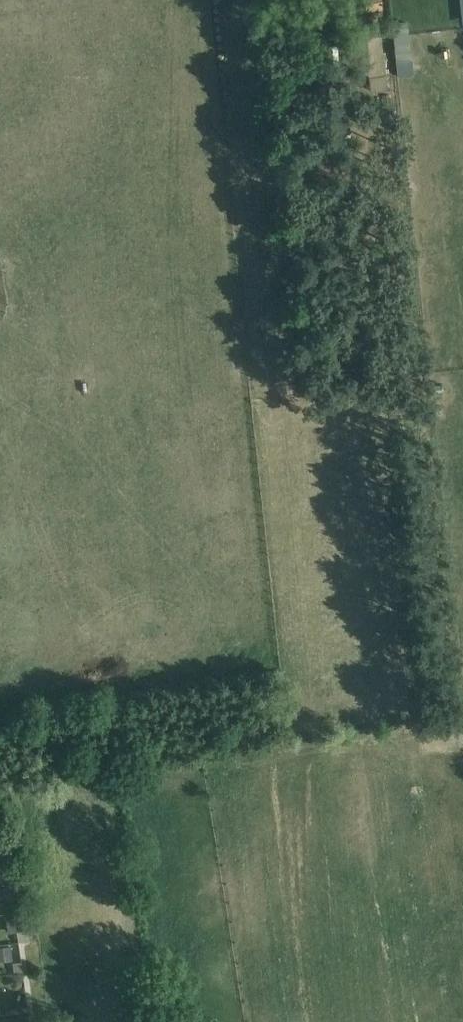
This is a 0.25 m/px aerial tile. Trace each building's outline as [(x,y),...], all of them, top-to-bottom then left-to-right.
[(366,12),(382,10),(381,0),(364,0),(366,12)] [(407,21),(392,22),(395,60),(409,60),(407,21)] [(380,23),(361,25),(363,40),(353,41),(355,66),(366,65),(369,95),(388,93),(380,23)] [(1,859),(0,860),(0,883),(12,872),(1,859)] [(22,915),(6,918),(8,933),(25,931),(22,915)] [(0,948),(0,962),(13,961),(11,947),(0,948)]
